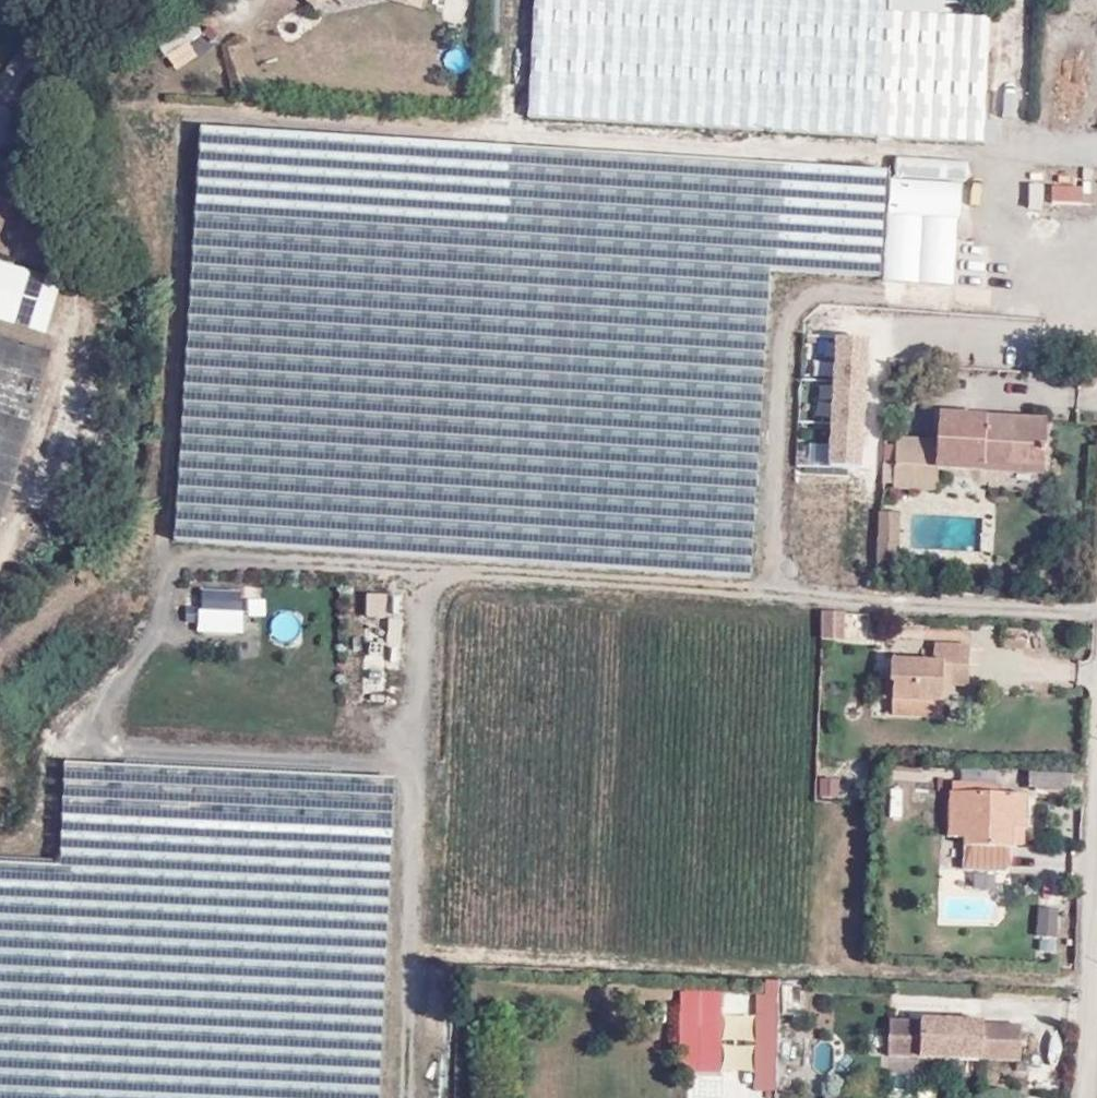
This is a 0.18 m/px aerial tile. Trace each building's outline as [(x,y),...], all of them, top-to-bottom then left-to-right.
[(411,12),(423,0),(399,0),(411,12)] [(989,18),(942,16),(943,0),(532,0),(528,123),(992,139),(992,123),(985,122),(989,18)] [(190,19),(153,44),(163,58),(200,33),(190,19)] [(172,68),(194,60),(189,48),(168,55),(172,68)] [(10,152),(0,149),(0,187),(10,152)] [(888,159),(885,285),(957,286),(960,160),(888,159)] [(1027,185),(1027,209),(1043,209),(1042,185),(1027,185)] [(1082,205),(1082,185),(1049,185),(1049,205),(1082,205)] [(0,207),(0,320),(42,332),(58,282),(10,266),(25,214),(0,207)] [(829,339),(827,468),(864,469),(866,339),(829,339)] [(47,357),(0,344),(0,518),(47,357)] [(937,414),(936,437),(883,436),(883,489),(935,489),(935,472),(1044,473),(1044,415),(937,414)] [(874,572),(899,572),(899,512),(874,512),(874,572)] [(242,634),(242,590),(197,590),(197,634),(242,634)] [(398,617),(398,597),(365,597),(365,617),(398,617)] [(841,637),(842,609),(821,609),(819,636),(841,637)] [(384,646),(383,619),(363,619),(363,702),(398,702),(398,646),(384,646)] [(400,619),(385,620),(387,645),(402,644),(400,619)] [(935,644),(935,661),(894,659),(893,681),(896,681),(895,697),(944,699),(945,686),(968,687),(969,646),(935,644)] [(894,714),(943,716),(944,699),(895,697),(894,714)] [(65,766),(64,820),(94,820),(95,766),(65,766)] [(1071,793),(1072,771),(1031,770),(1029,788),(1038,789),(1039,792),(1071,793)] [(837,798),(839,781),(819,778),(817,796),(837,798)] [(887,817),(900,818),(903,790),(889,789),(887,817)] [(962,846),(1008,848),(1009,842),(1010,826),(1022,827),(1025,796),(947,792),(945,836),(962,836),(962,846)] [(1009,842),(1020,843),(1022,827),(1010,826),(1009,842)] [(1057,936),(1057,908),(1036,908),(1035,935),(1057,936)] [(778,1092),(776,979),(752,980),(754,1093),(778,1092)] [(677,990),(678,1074),(722,1074),(721,990),(677,990)] [(921,1021),(889,1019),(887,1055),(920,1056),(984,1059),(1018,1061),(1020,1025),(986,1024),(921,1021)] [(1033,1087),(1060,1088),(1060,1072),(1034,1071),(1033,1087)]
